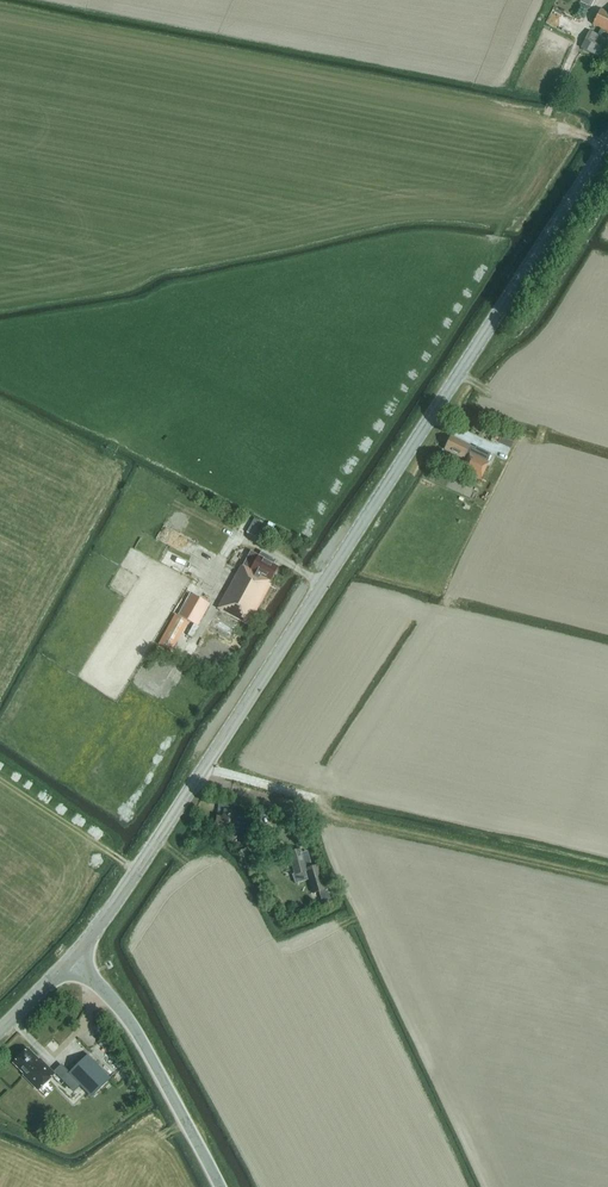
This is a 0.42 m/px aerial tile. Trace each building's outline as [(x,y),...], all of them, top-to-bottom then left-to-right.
[(602,37),(605,30),(607,32),(607,13),(600,9),(593,24),(601,28),(597,35),(590,31),(581,48),(607,61),(607,60),(607,40),(602,37)] [(515,437),(502,432),(496,430),(491,441),(497,444),(499,440),(511,445),(515,437)] [(467,460),(462,470),(481,479),(484,472),(489,462),(487,461),(490,454),(476,447),(475,448),(470,446),(451,436),(445,450),(464,459),(464,458),(467,460)] [(247,533),(260,540),(268,526),(254,518),(247,533)] [(137,578),(140,580),(147,565),(153,568),(158,559),(132,546),(114,585),(124,590),(128,581),(133,584),(137,578)] [(278,567),(273,565),(276,560),(261,552),(258,556),(250,570),(242,565),(218,608),(249,625),(271,585),(269,583),(278,567)] [(178,615),(197,626),(209,604),(191,594),(178,615)] [(171,619),(176,622),(166,639),(161,636),(158,642),(170,649),(187,620),(174,613),(171,619)] [(173,665),(159,655),(149,670),(163,679),(173,665)] [(237,802),(218,800),(216,816),(223,817),(224,810),(236,811),(237,802)] [(247,823),(246,834),(253,835),(254,824),(247,823)] [(289,852),(295,874),(292,875),(296,884),(309,879),(313,894),(326,890),(319,867),(312,869),(308,854),(303,856),(301,849),(289,852)] [(112,1045),(107,1037),(100,1044),(106,1051),(112,1045)] [(38,1090),(54,1074),(40,1059),(38,1061),(27,1050),(14,1062),(26,1074),(24,1076),(38,1090)] [(87,1055),(68,1074),(91,1097),(111,1078),(87,1055)] [(125,1085),(129,1090),(134,1087),(129,1081),(125,1085)]
